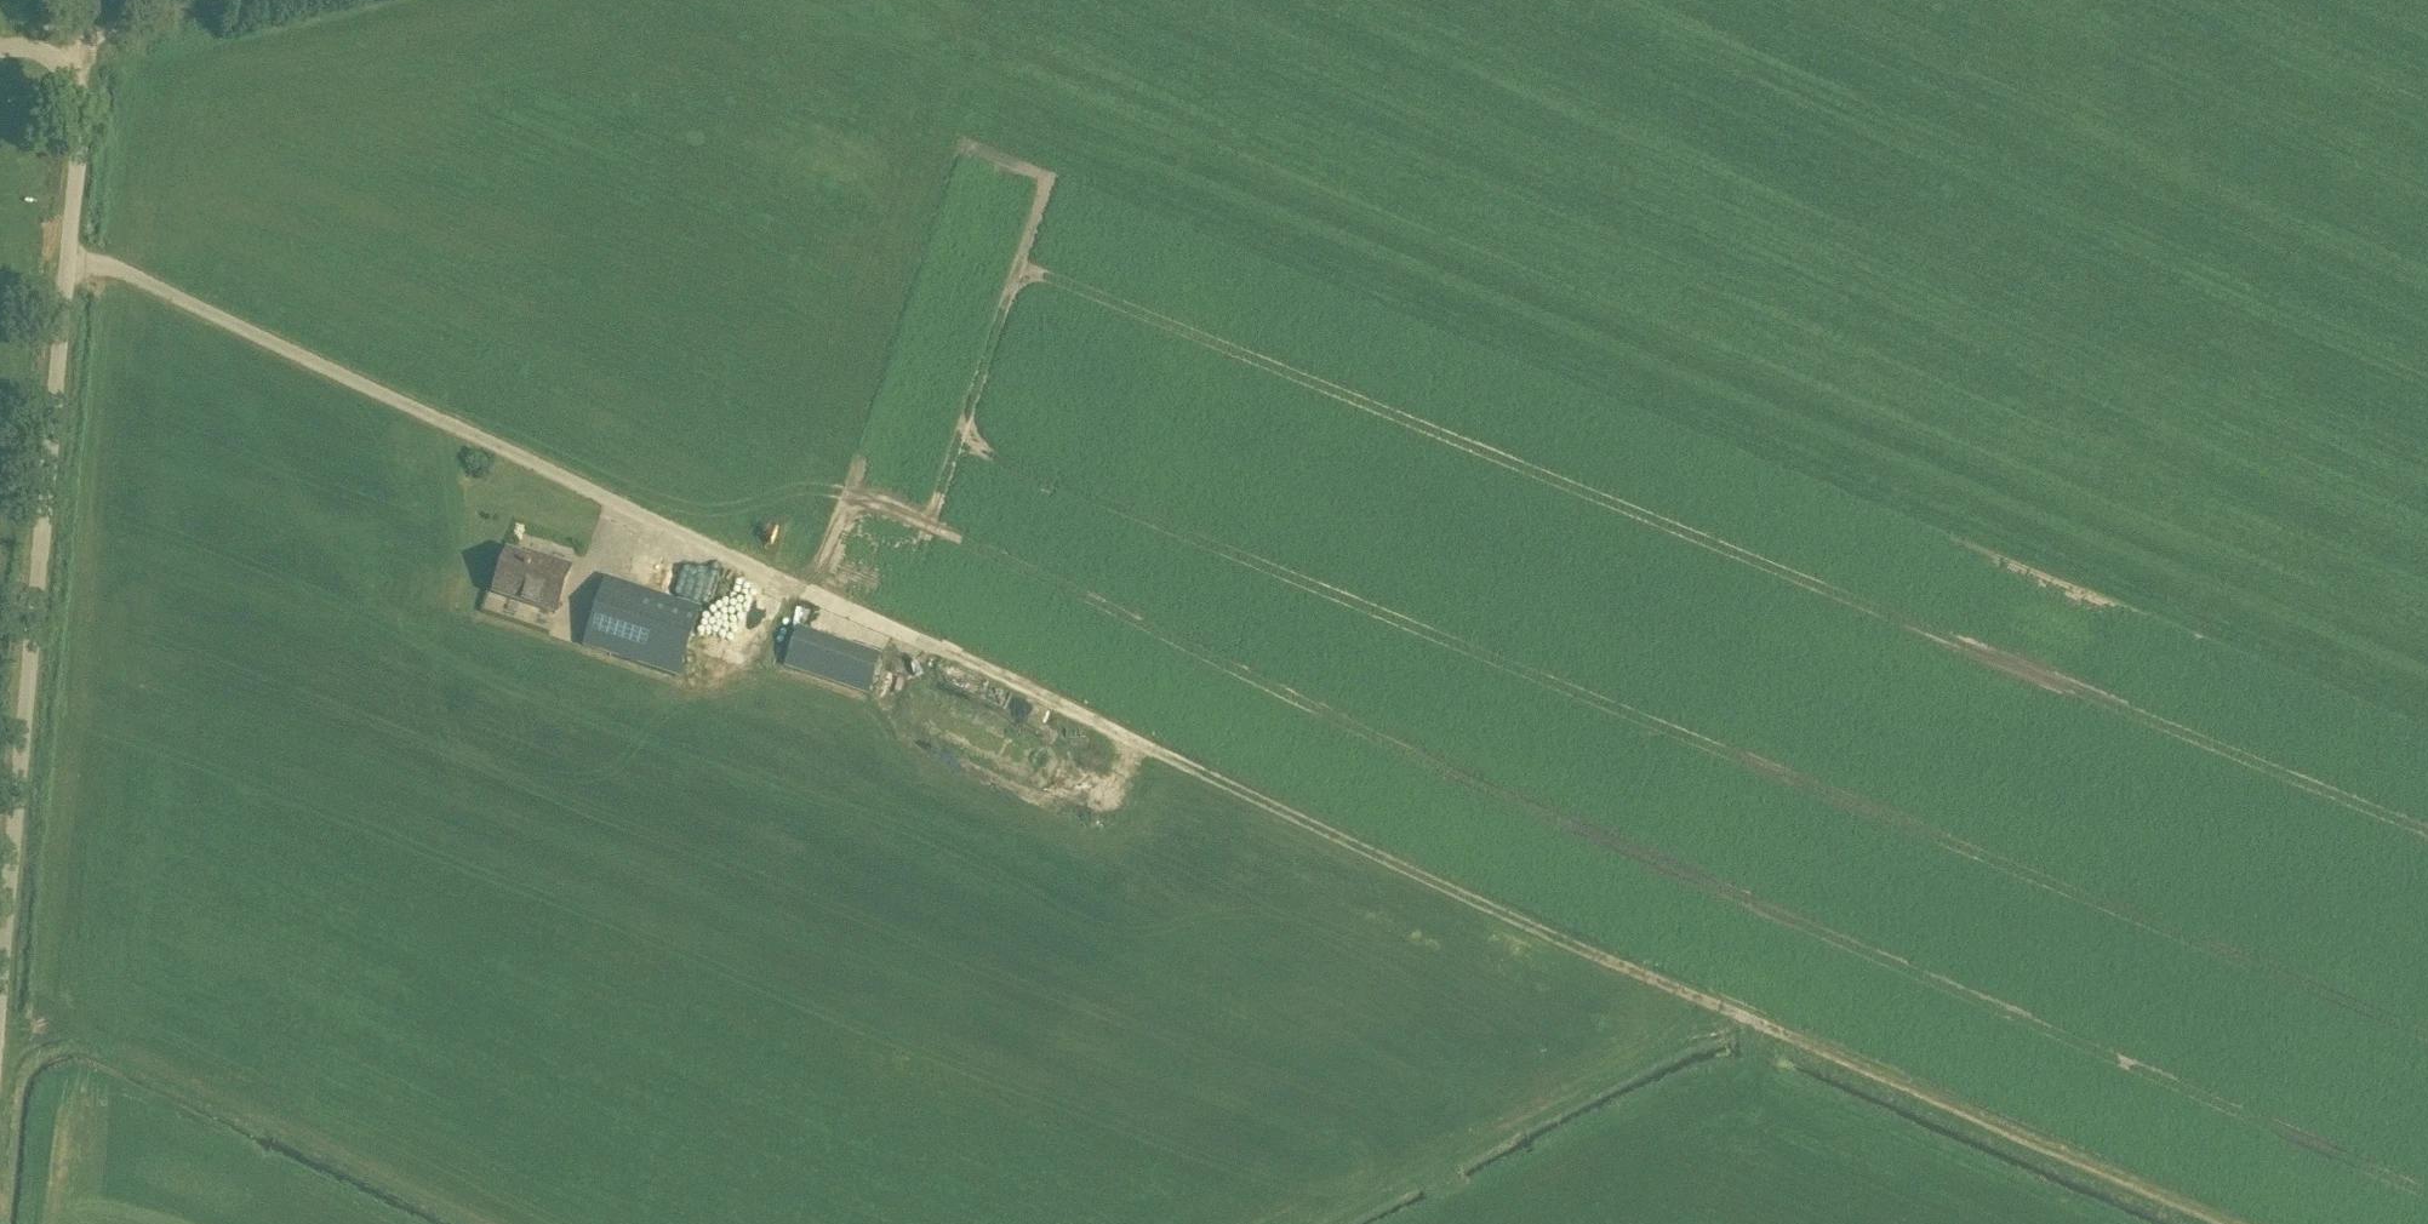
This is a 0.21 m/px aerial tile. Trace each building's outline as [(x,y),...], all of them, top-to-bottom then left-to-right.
[(507,552),(493,596),(556,617),(572,569),(542,559),(541,563),(507,552)] [(582,647),(610,656),(677,678),(700,608),(627,583),(606,576),(582,647)] [(866,696),(879,655),(798,628),(784,668),(866,696)]
